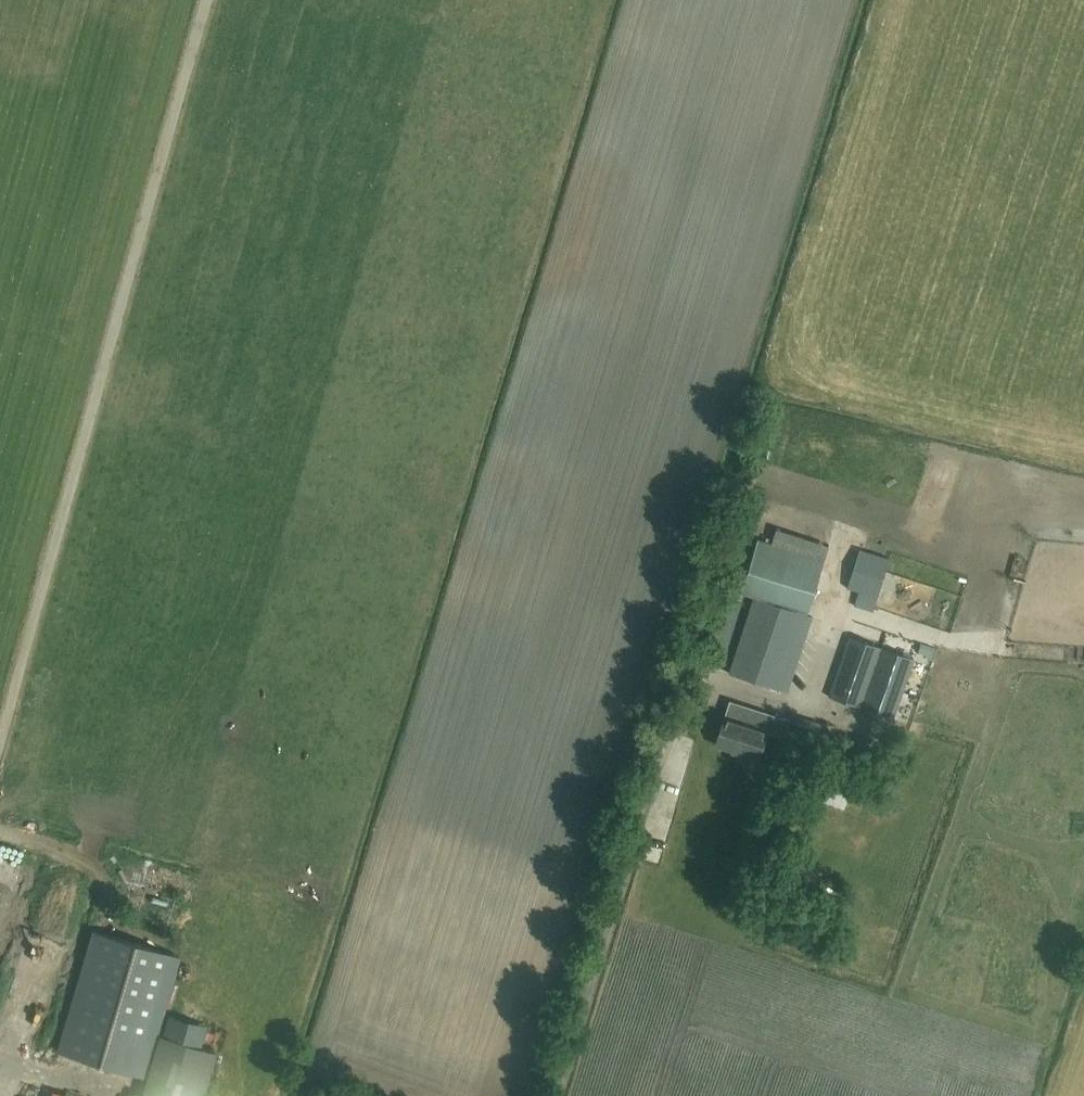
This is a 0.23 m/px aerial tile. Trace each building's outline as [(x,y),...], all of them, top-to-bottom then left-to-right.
[(758,539),(744,582),(741,590),(755,595),(730,673),(788,691),(812,616),(806,615),(824,560),(758,539)] [(847,587),(859,591),(854,605),(873,611),(881,588),(890,558),(860,549),(847,587)] [(894,718),(914,658),(849,636),(829,696),(894,718)] [(921,643),(918,653),(932,658),(936,648),(921,643)] [(790,720),(730,700),(724,717),(767,731),(784,737),(790,720)] [(724,717),(716,744),(741,752),(741,754),(758,760),(767,731),(724,717)] [(795,735),(812,740),(818,722),(801,717),(795,735)] [(144,1077),(179,956),(94,931),(58,1051),(144,1077)]
